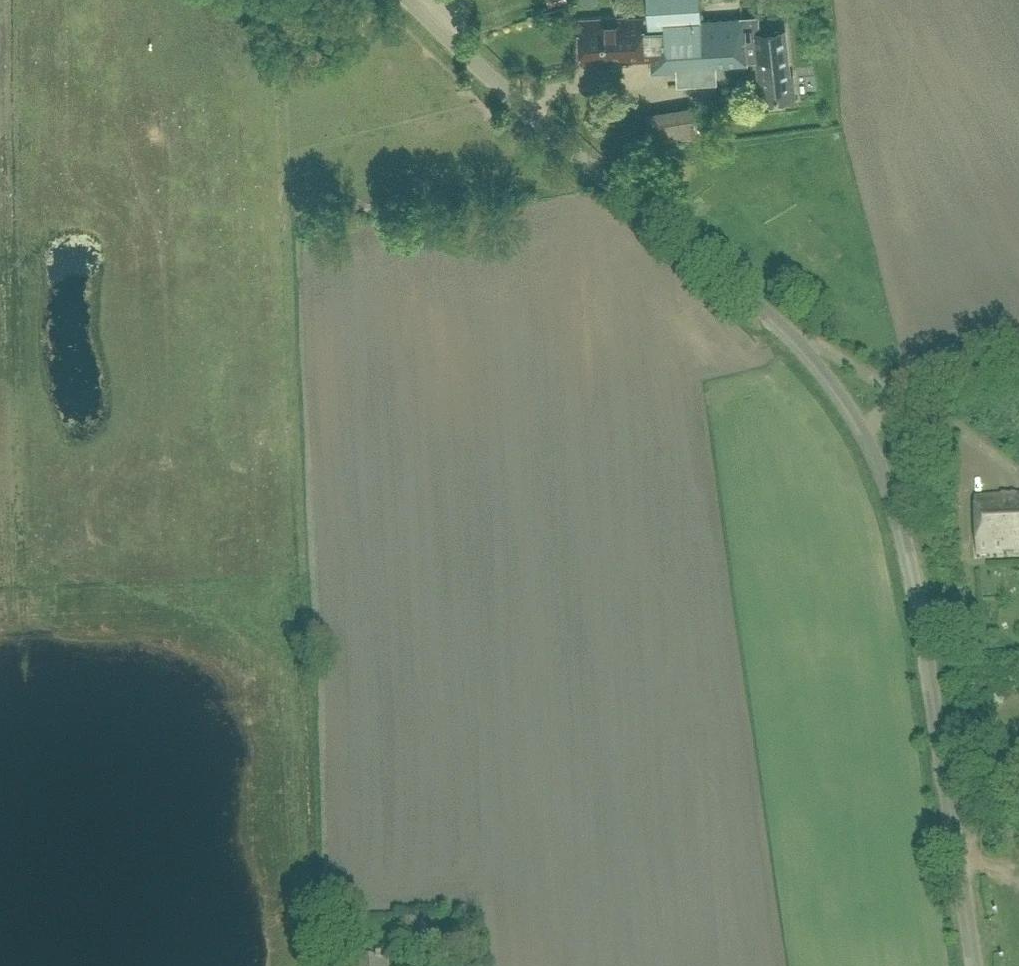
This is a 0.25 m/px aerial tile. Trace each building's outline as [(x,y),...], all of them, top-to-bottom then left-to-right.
[(702,18),(701,0),(648,0),(650,26),(661,25),(702,23),(702,18)] [(754,31),(759,30),(759,14),(741,15),(741,16),(702,18),(702,23),(704,64),(747,61),(747,60),(757,59),(754,31)] [(662,52),(661,25),(650,26),(640,26),(640,16),(598,18),(599,21),(577,23),(579,57),(607,56),(607,59),(626,58),(626,54),(662,52)] [(702,23),(661,25),(662,52),(665,52),(666,62),(677,61),(678,82),(702,81),(701,64),(704,64),(702,23)] [(785,27),(759,30),(754,31),(757,59),(761,100),(795,96),(793,73),(790,73),(785,27)] [(652,154),(688,152),(686,107),(650,108),(652,154)] [(978,559),(1018,557),(1018,498),(975,500),(978,559)]
